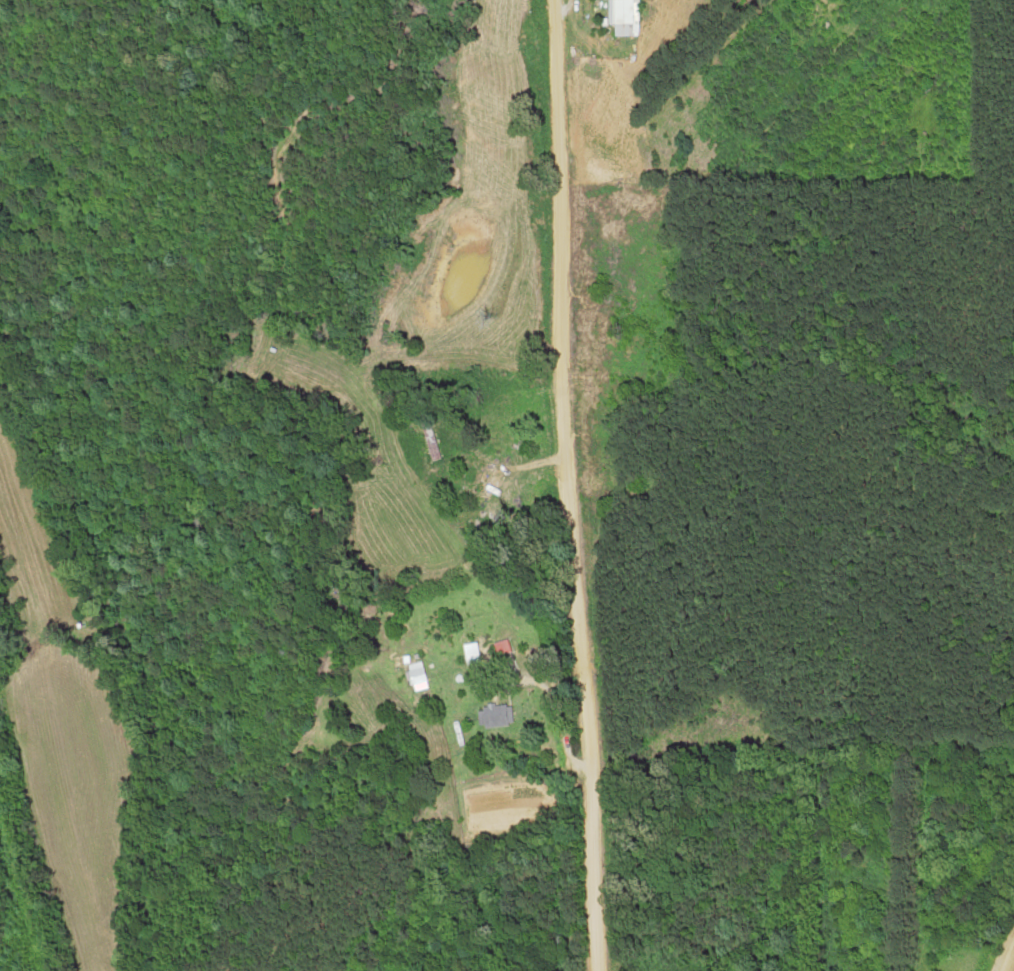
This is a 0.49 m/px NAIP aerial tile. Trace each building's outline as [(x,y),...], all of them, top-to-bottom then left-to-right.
[(607,26),(613,26),(613,33),(636,34),(636,0),(607,0),(607,26)] [(436,460),(426,418),(415,421),(425,463),(436,460)] [(411,692),(427,688),(422,667),(406,671),(411,692)] [(505,727),(505,703),(478,703),(478,727),(505,727)]
